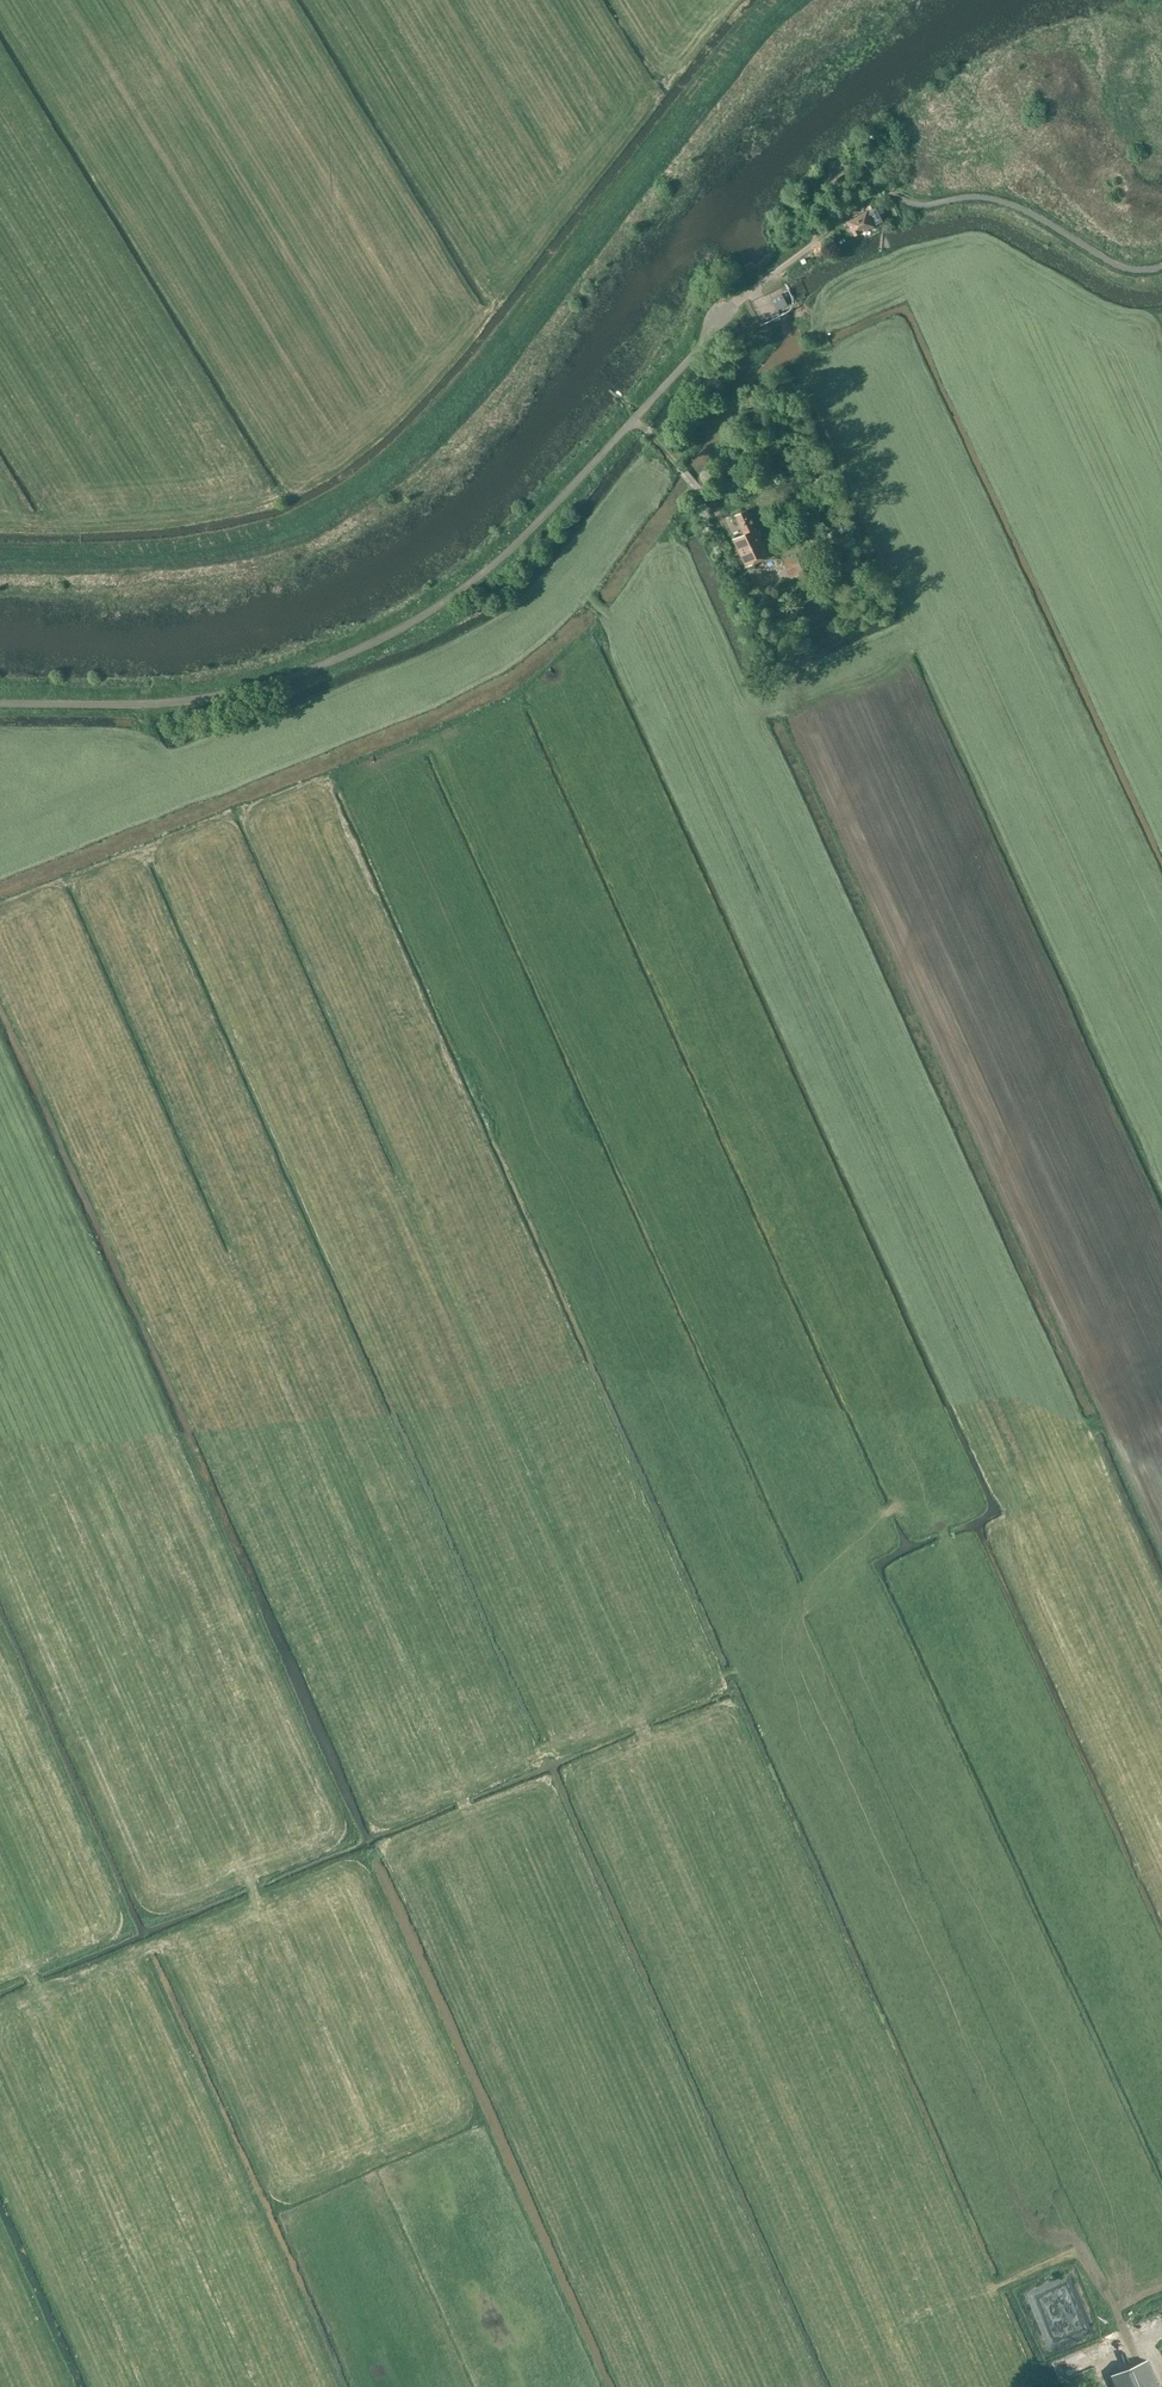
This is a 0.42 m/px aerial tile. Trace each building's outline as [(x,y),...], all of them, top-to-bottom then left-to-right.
[(873,226),(866,212),(847,222),(854,236),(873,226)] [(772,299),(777,309),(786,304),(781,295),(772,299)] [(755,529),(746,510),(735,515),(744,534),(733,539),(746,566),(769,556),(757,529),(755,529)] [(782,561),(791,579),(798,576),(799,578),(804,576),(801,571),(807,568),(802,558),(796,560),(794,555),(782,561)] [(1031,2282),(1043,2317),(1050,2314),(1051,2317),(1064,2313),(1061,2302),(1064,2301),(1063,2296),(1076,2292),(1069,2270),(1031,2282)] [(1154,2379),(1134,2386),(1158,2386),(1154,2379)]
